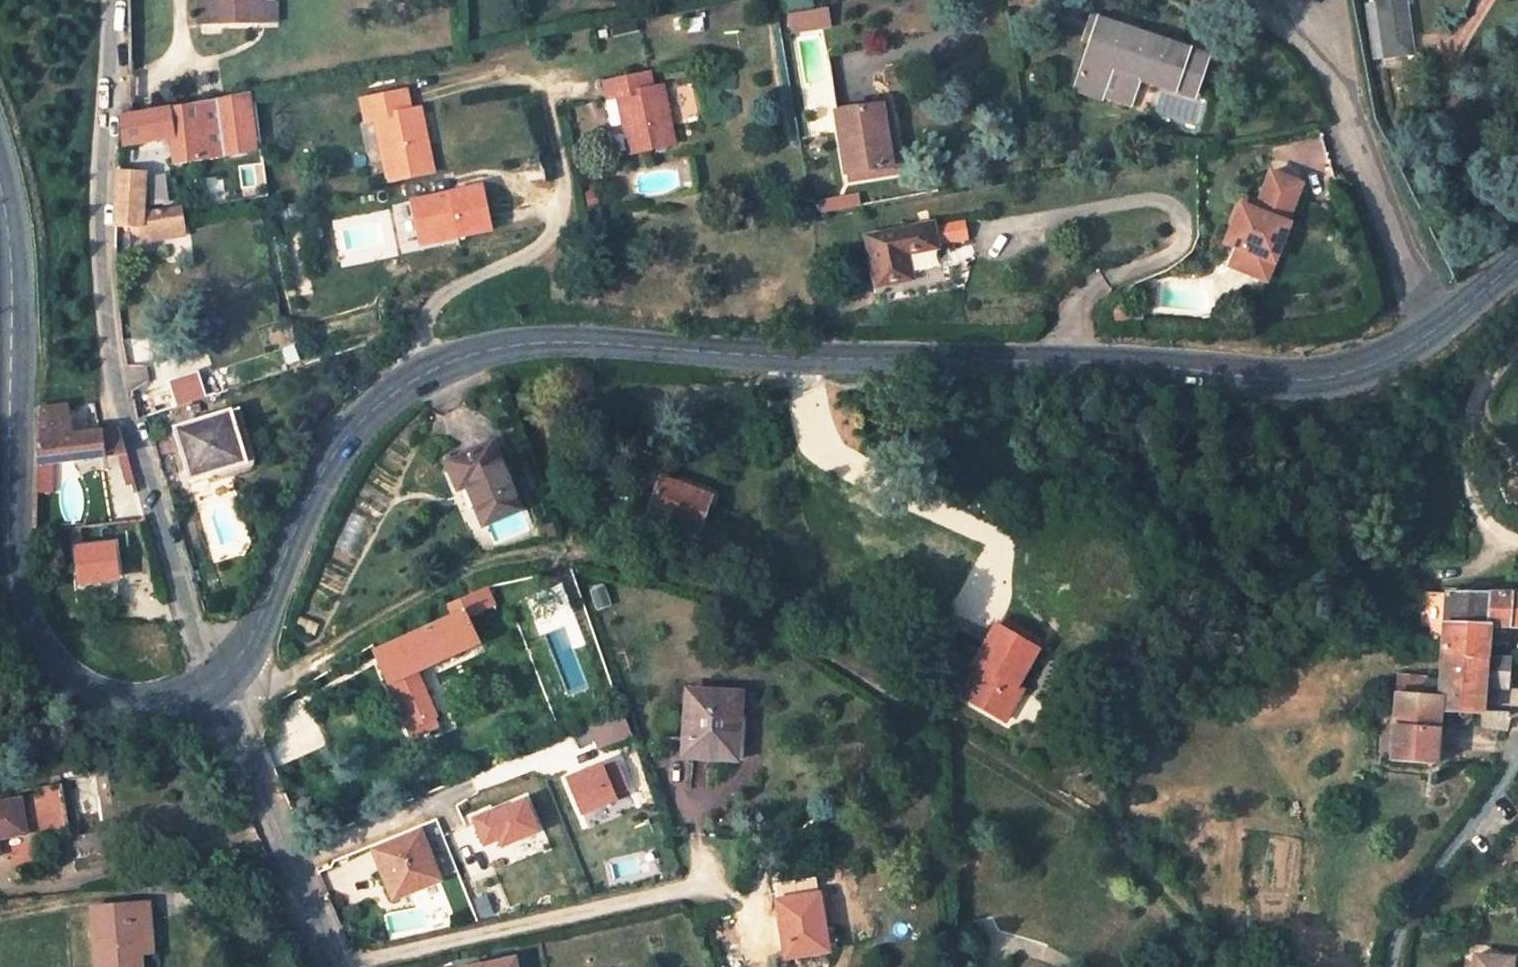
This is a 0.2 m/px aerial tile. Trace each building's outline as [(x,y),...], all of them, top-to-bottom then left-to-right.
[(199,23),(257,21),(257,0),(199,0),(199,23)] [(1388,60),(1413,57),(1404,0),(1378,0),(1388,60)] [(788,35),(826,27),(822,7),(784,15),(788,35)] [(1206,51),(1097,16),(1075,85),(1102,94),(1111,65),(1194,91),(1206,51)] [(649,72),(605,81),(609,98),(618,96),(630,152),(673,143),(660,86),(652,88),(649,72)] [(408,90),(364,101),(369,121),(375,119),(390,181),(436,171),(420,110),(412,112),(408,90)] [(121,129),(123,141),(168,137),(174,164),(254,146),(245,92),(216,97),(215,93),(188,98),(189,103),(131,114),(118,116),(121,129)] [(887,164),(843,171),(844,180),(899,172),(889,102),(878,104),(887,164)] [(878,104),(833,112),(843,171),(887,164),(878,104)] [(143,171),(119,170),(118,216),(117,224),(128,224),(142,222),(142,215),(143,171)] [(1303,185),(1271,171),(1254,211),(1239,205),(1221,247),(1236,253),(1230,269),(1250,278),(1257,261),(1268,266),(1303,185)] [(491,231),(483,188),(412,202),(421,245),(491,231)] [(142,222),(128,224),(130,232),(142,231),(142,236),(164,233),(163,229),(185,225),(183,208),(142,215),(142,222)] [(875,282),(910,276),(905,247),(934,242),(931,223),(866,235),(875,282)] [(905,247),(910,276),(939,271),(934,242),(905,247)] [(1257,261),(1250,278),(1266,284),(1272,268),(1268,266),(1257,261)] [(175,378),(182,405),(210,397),(203,371),(175,378)] [(127,453),(119,426),(66,431),(64,405),(34,408),(35,431),(36,462),(53,460),(118,454),(127,453)] [(241,410),(175,430),(189,478),(256,458),(241,410)] [(496,441),(449,461),(462,487),(474,481),(492,520),(525,507),(496,441)] [(127,453),(118,454),(127,482),(135,480),(127,453)] [(53,460),(36,462),(35,492),(53,493),(53,460)] [(660,477),(647,510),(700,529),(712,497),(660,477)] [(509,631),(491,585),(448,602),(454,616),(374,650),(408,728),(433,717),(414,673),(509,631)] [(1486,658),(1486,626),(1517,627),(1517,593),(1445,592),(1441,637),(1440,657),(1486,658)] [(988,682),(979,676),(967,699),(1012,725),(1031,693),(1020,686),(1042,649),(1000,626),(979,663),(984,667),(993,673),(988,682)] [(1485,711),(1486,688),(1486,658),(1440,657),(1437,680),(1424,679),(1424,674),(1396,673),(1394,694),(1437,696),(1436,710),(1440,711),(1484,713),(1484,727),(1499,727),(1509,728),(1509,713),(1485,711)] [(1512,659),(1486,658),(1486,688),(1512,689),(1512,659)] [(748,697),(700,692),(695,756),(745,761),(748,697)] [(1394,694),(1393,724),(1438,726),(1440,711),(1436,710),(1437,696),(1394,694)] [(632,738),(624,717),(579,735),(584,748),(597,743),(600,750),(632,738)] [(1436,762),(1438,726),(1393,724),(1390,761),(1436,762)] [(605,770),(569,783),(582,818),(617,806),(616,802),(630,796),(620,769),(606,774),(605,770)] [(65,790),(44,793),(45,795),(50,831),(51,842),(72,838),(65,790)] [(22,798),(27,834),(50,831),(45,795),(22,798)] [(0,801),(0,852),(2,852),(0,838),(27,834),(22,798),(0,801)] [(537,835),(525,803),(490,816),(489,814),(473,819),(483,846),(498,840),(501,848),(537,835)] [(417,832),(372,851),(393,899),(438,880),(417,832)] [(819,893),(776,898),(784,957),(827,951),(819,893)] [(150,902),(92,906),(97,966),(139,966),(138,952),(154,952),(150,902)]
